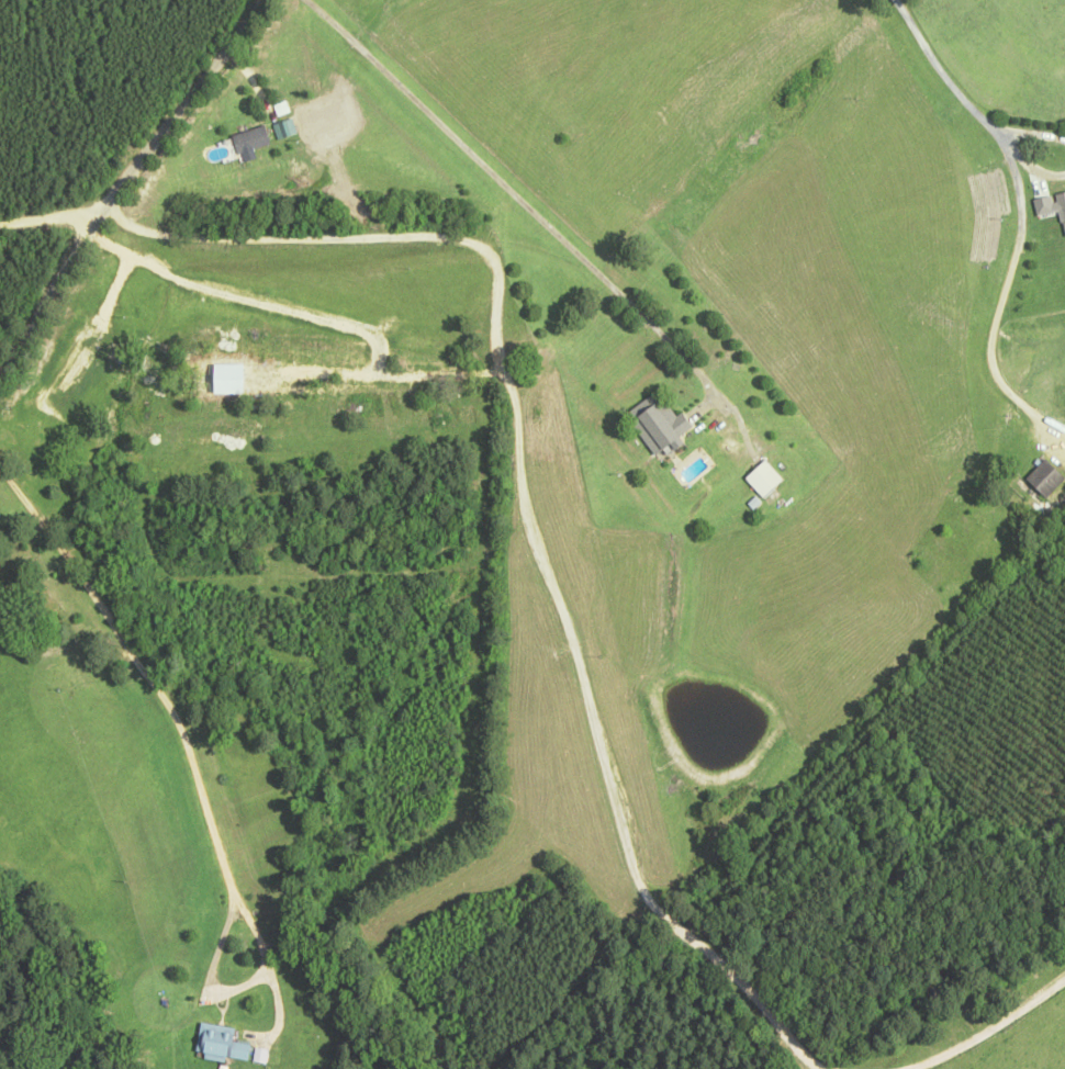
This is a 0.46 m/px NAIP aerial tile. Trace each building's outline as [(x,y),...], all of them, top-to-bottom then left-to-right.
[(270,144),(264,126),(230,136),(236,155),(270,144)] [(1063,240),(1064,239),(1064,194),(1034,198),(1036,216),(1060,213),(1063,240)] [(629,418),(660,461),(669,455),(672,460),(690,448),(684,439),(696,431),(686,416),(680,420),(662,394),(629,418)] [(1049,502),(1064,485),(1064,478),(1047,462),(1028,483),(1049,502)] [(749,483),(766,502),(787,484),(769,464),(749,483)] [(239,1032),(203,1027),(199,1056),(252,1064),(254,1048),(237,1046),(239,1032)]
